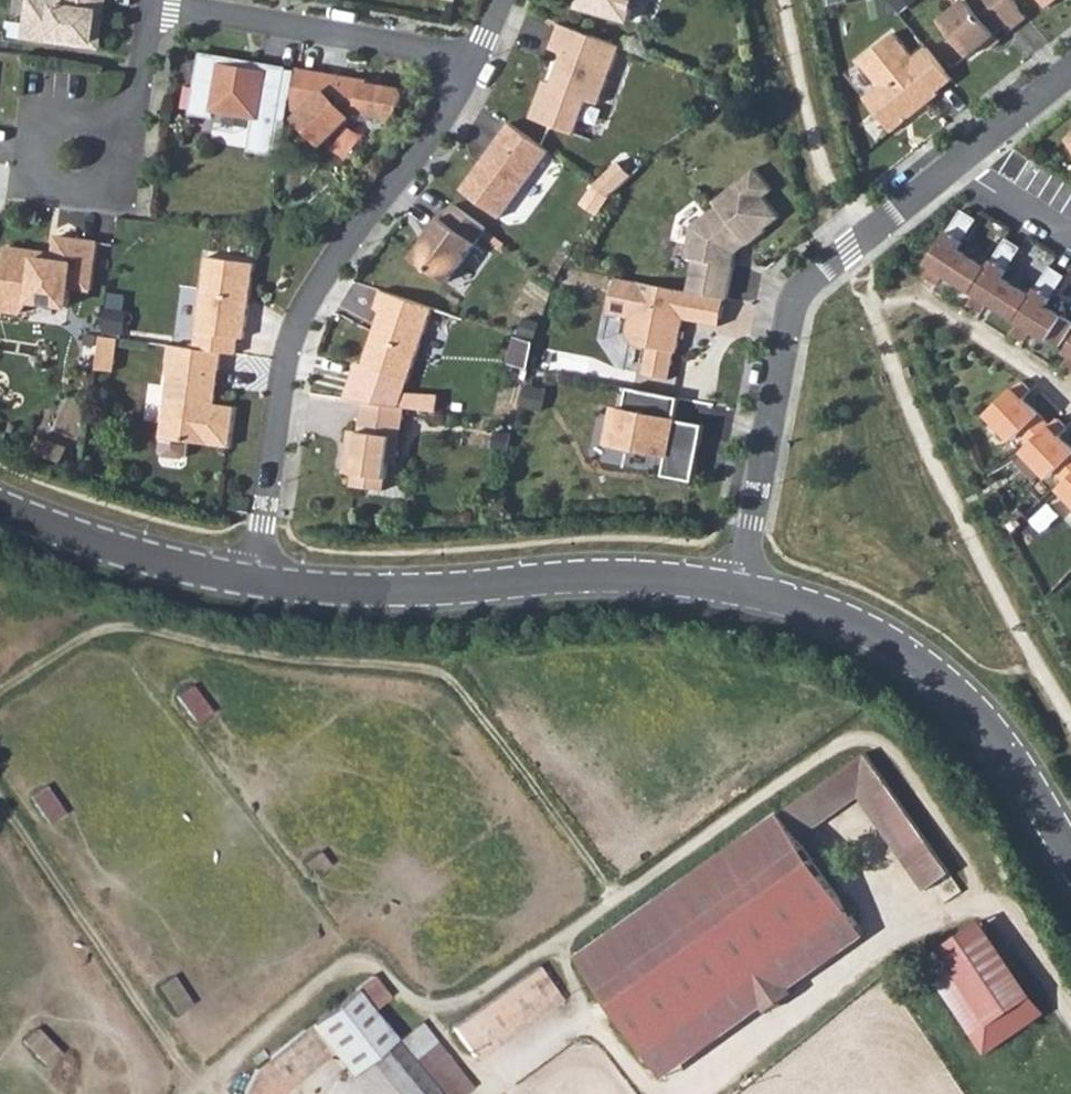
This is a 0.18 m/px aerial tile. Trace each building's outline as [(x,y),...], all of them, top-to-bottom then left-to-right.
[(21,38),(100,49),(107,0),(99,0),(94,41),(29,32),(34,2),(66,6),(67,0),(26,0),(21,38)] [(66,6),(34,2),(29,32),(94,41),(99,0),(67,0),(66,6)] [(579,3),(582,8),(627,22),(634,0),(580,0),(579,3)] [(941,21),(969,55),(984,44),(995,34),(1008,24),(1011,28),(1026,16),(1013,0),(967,0),(941,21)] [(1045,9),(1056,0),(1038,0),(1045,9)] [(620,47),(559,24),(550,49),(563,53),(555,73),(559,80),(556,86),(551,84),(544,81),(531,118),(574,134),(587,101),(598,105),(620,47)] [(937,92),(952,80),(926,48),(913,58),(893,34),(859,61),(879,86),(864,98),(892,133),(903,124),(903,118),(908,115),(910,118),(939,94),(937,92)] [(988,49),(1000,40),(995,34),(984,44),(988,49)] [(223,59),(201,56),(192,113),(214,117),(215,111),(256,118),(251,150),(272,154),(287,70),(265,67),(264,74),(222,67),(223,59)] [(223,59),(222,67),(264,74),(265,67),(223,59)] [(287,70),(272,154),(281,156),(288,116),(295,73),(295,72),(287,70)] [(398,91),(295,73),(288,116),(301,118),(297,122),(322,147),(349,120),(386,127),(404,106),(405,103),(405,99),(405,98),(402,94),(399,91),(398,91)] [(510,123),(461,189),(500,217),(548,151),(510,123)] [(595,186),(610,197),(630,175),(612,162),(595,186)] [(694,260),(688,292),(725,299),(728,300),(734,266),(733,266),(736,253),(737,244),(743,239),(747,244),(748,245),(766,231),(765,229),(779,218),(763,198),(772,191),(755,169),(713,203),(716,207),(691,227),(687,250),(694,260)] [(486,229),(453,205),(443,220),(439,216),(427,232),(430,234),(423,244),(413,257),(447,283),(486,229)] [(961,212),(927,263),(933,267),(926,278),(938,285),(945,275),(976,295),(969,306),(981,313),(988,302),(1020,323),(1013,334),(1025,341),(1032,330),(1059,348),(1070,330),(1070,325),(1044,308),(1063,277),(1050,269),(1030,299),(1000,280),(1019,249),(1006,241),(986,271),(956,252),(975,221),(961,212)] [(420,242),(423,244),(430,234),(427,232),(420,242)] [(5,248),(0,285),(0,310),(22,313),(31,302),(68,307),(70,287),(90,290),(97,242),(56,237),(54,254),(53,260),(37,258),(38,252),(5,248)] [(737,244),(736,253),(747,244),(743,239),(737,244)] [(685,258),(694,260),(687,250),(685,258)] [(206,256),(196,332),(238,338),(244,339),(254,263),(206,256)] [(688,292),(614,278),(607,314),(629,318),(626,335),(633,344),(648,347),(643,374),(670,380),(675,353),(677,353),(684,319),(720,326),(725,299),(688,292)] [(430,308),(381,291),(375,309),(381,311),(377,323),(379,329),(378,334),(374,332),(365,363),(353,361),(346,399),(363,402),(405,408),(435,411),(438,394),(405,391),(430,308)] [(222,353),(236,354),(238,338),(196,332),(193,349),(222,353)] [(98,355),(115,357),(117,339),(101,336),(98,355)] [(512,336),(506,362),(526,367),(532,342),(512,336)] [(193,349),(170,346),(166,375),(169,375),(160,438),(230,447),(235,407),(215,405),(216,396),(212,395),(213,385),(217,385),(222,353),(193,349)] [(96,369),(113,372),(115,357),(98,355),(96,369)] [(1060,435),(1067,428),(1058,418),(1050,425),(1024,398),(1031,391),(1022,381),(1014,388),(988,414),(1013,440),(1020,434),(1030,444),(1024,451),(1049,478),(1056,471),(1066,482),(1060,488),(1070,500),(1070,447),(1060,435)] [(679,398),(628,388),(623,410),(614,408),(607,444),(666,455),(663,476),(692,482),(704,425),(686,422),(675,420),(679,398)] [(675,420),(686,422),(690,400),(679,398),(675,420)] [(405,408),(363,402),(359,431),(349,430),(344,464),(347,464),(346,473),(353,473),(351,486),(383,490),(388,462),(397,464),(400,443),(391,442),(393,425),(402,427),(405,408)] [(391,442),(400,443),(402,427),(393,425),(391,442)] [(777,814),(577,956),(660,1079),(761,1007),(768,1016),(771,1021),(798,1001),(795,997),(788,988),(862,936),(798,845),(794,839),(862,791),(904,851),(923,838),(863,753),(777,814)] [(862,791),(794,839),(798,845),(860,802),(898,856),(924,892),(948,874),(923,838),(904,851),(862,791)] [(976,923),(917,964),(980,1054),(1038,1013),(976,923)] [(868,945),(862,936),(788,988),(795,997),(868,945)] [(538,968),(476,1011),(496,1037),(472,1054),(477,1061),(561,1000),(538,968)] [(330,1056),(345,1076),(367,1060),(394,1093),(435,1093),(394,1044),(382,1029),(350,991),(251,1067),(240,1093),(279,1093),(330,1056)] [(761,1007),(660,1079),(666,1088),(768,1016),(761,1007)] [(476,1011),(452,1028),(472,1054),(496,1037),(476,1011)] [(435,1093),(463,1093),(468,1090),(443,1060),(415,1026),(394,1044),(435,1093)]
